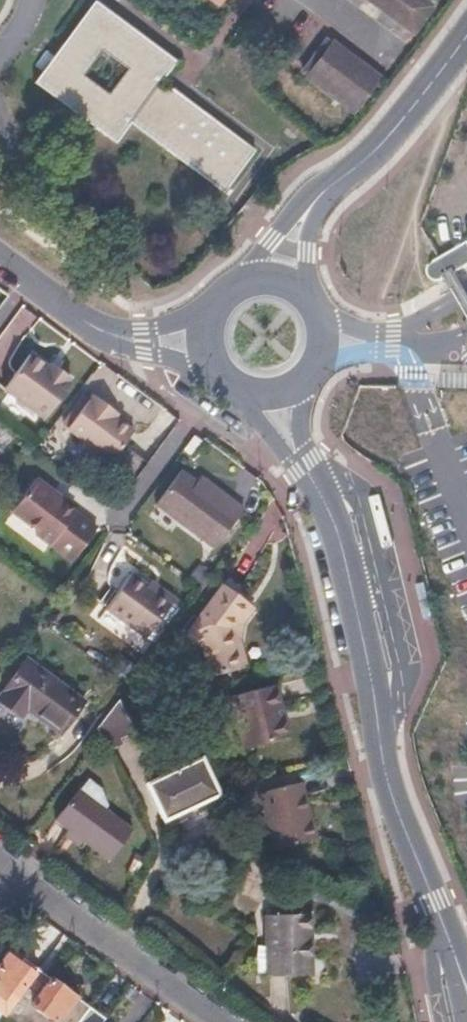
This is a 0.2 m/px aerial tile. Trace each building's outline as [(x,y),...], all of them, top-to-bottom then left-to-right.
[(413,32),(434,5),(428,0),(370,0),(413,32)] [(176,61),(96,1),(37,80),(118,141),(132,122),(226,190),(256,150),(162,79),(176,61)] [(311,75),(309,78),(354,111),(379,75),(334,43),(333,44),(328,40),(306,72),(311,75)] [(466,266),(466,243),(443,256),(431,263),(426,271),(427,276),(430,280),(439,282),(466,266)] [(465,294),(454,274),(443,280),(455,301),(458,306),(466,320),(466,323),(466,297),(465,294)] [(43,361),(29,351),(4,384),(43,414),(69,380),(66,378),(70,374),(53,362),(50,366),(43,361)] [(46,356),(43,361),(50,366),(53,362),(46,356)] [(90,396),(88,395),(67,424),(111,456),(131,427),(114,415),(105,409),(109,404),(93,392),(90,396)] [(109,404),(105,409),(114,415),(117,411),(109,404)] [(175,472),(150,505),(208,549),(238,510),(204,485),(200,491),(192,484),(175,472)] [(31,475),(6,508),(27,522),(24,528),(66,558),(90,526),(55,500),(44,492),(48,487),(31,475)] [(204,485),(196,478),(192,484),(200,491),(204,485)] [(48,487),(44,492),(55,500),(58,495),(48,487)] [(146,588),(126,573),(101,607),(142,637),(166,603),(146,588)] [(249,599),(225,580),(187,631),(203,642),(210,672),(238,664),(229,626),(249,599)] [(150,582),(146,588),(166,603),(170,597),(150,582)] [(25,653),(0,685),(0,697),(21,712),(26,704),(58,729),(84,697),(25,653)] [(277,683),(233,694),(246,743),(290,733),(277,683)] [(119,705),(94,723),(110,746),(135,728),(119,705)] [(148,782),(146,783),(163,820),(218,794),(200,757),(170,771),(148,782)] [(170,771),(167,766),(146,777),(148,782),(170,771)] [(302,776),(296,777),(303,803),(309,801),(302,776)] [(296,777),(262,786),(277,843),(317,833),(309,801),(303,803),(296,777)] [(81,787),(59,820),(115,857),(136,825),(81,787)] [(309,911),(266,912),(267,972),(310,972),(309,911)] [(5,953),(0,960),(0,1011),(1,1012),(32,971),(34,968),(19,956),(16,961),(5,953)] [(0,1011),(0,1021),(62,1021),(31,999),(48,976),(45,974),(42,978),(35,974),(32,971),(1,1012),(0,1011)] [(31,999),(62,1021),(73,1021),(86,1004),(48,976),(31,999)]
